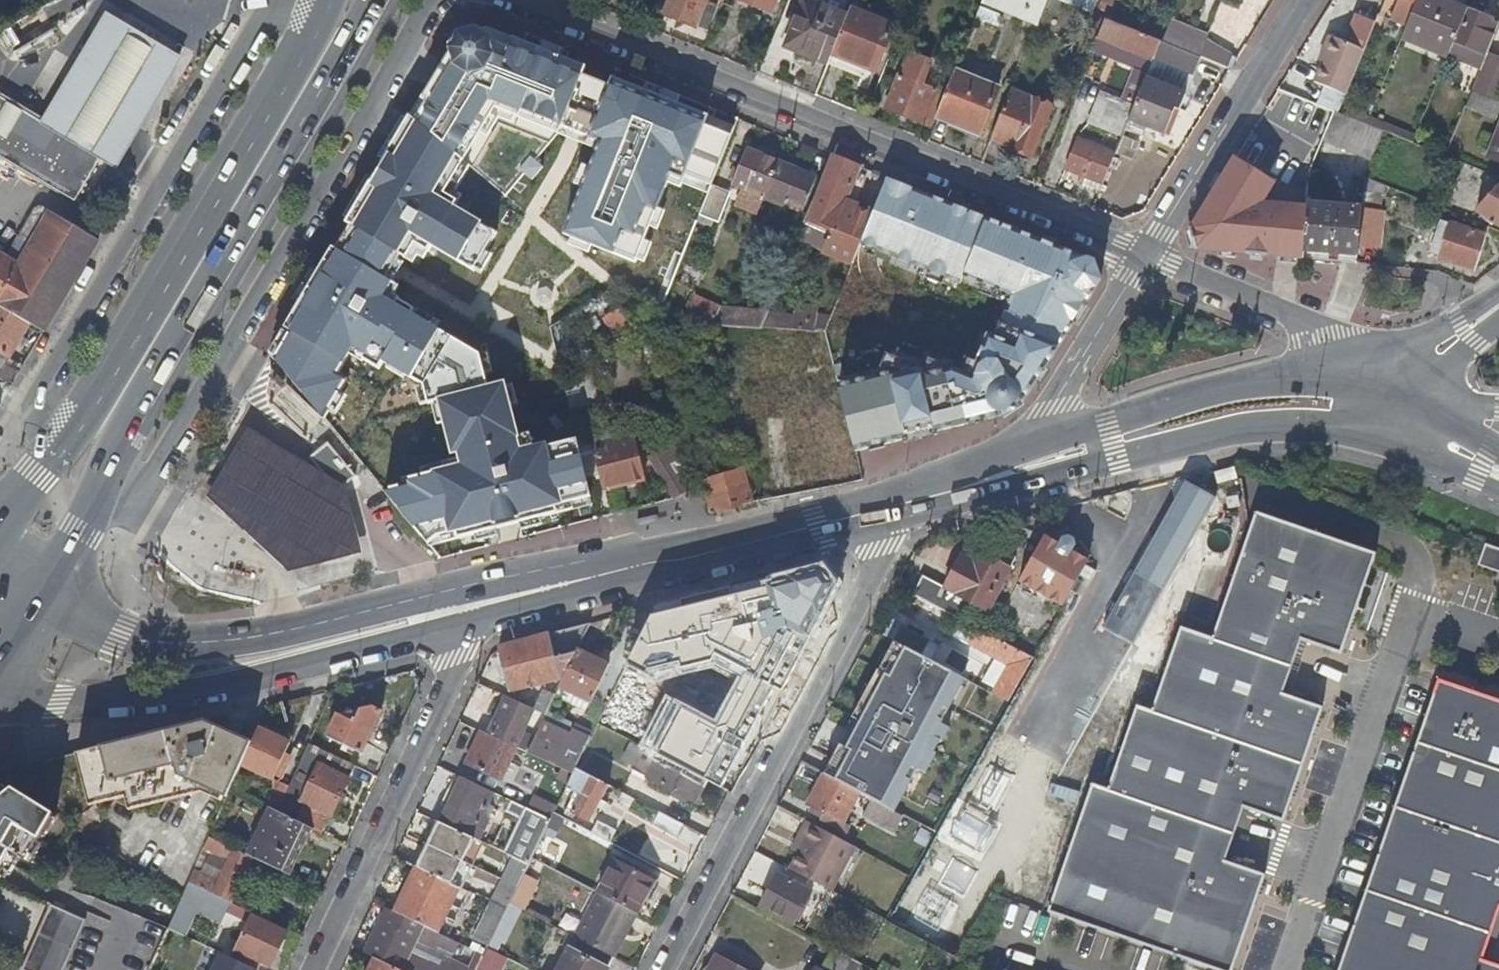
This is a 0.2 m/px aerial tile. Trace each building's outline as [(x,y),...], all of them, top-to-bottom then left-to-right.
[(657,15),(691,28),(701,0),(663,0),(657,15)] [(769,13),(774,0),(737,0),(769,13)] [(843,15),(806,0),(800,0),(782,46),(824,63),(843,15)] [(977,3),(1032,26),(1042,0),(978,0),(977,3)] [(1090,14),(1095,0),(1054,0),(1090,14)] [(1391,23),(1402,28),(1413,1),(1411,0),(1400,0),(1391,23)] [(1397,39),(1445,57),(1463,11),(1464,7),(1447,0),(1413,0),(1413,1),(1402,28),(1397,39)] [(843,15),(824,63),(869,81),(891,27),(845,9),(843,15)] [(103,10),(39,117),(98,153),(97,155),(112,164),(179,56),(103,10)] [(1463,11),(1445,57),(1477,70),(1478,66),(1484,52),(1494,26),(1487,23),(1488,21),(1463,11)] [(1313,83),(1343,95),(1371,24),(1353,17),(1342,45),(1330,40),(1313,83)] [(1133,74),(1141,77),(1149,58),(1156,41),(1123,28),(1099,18),(1087,50),(1135,69),(1133,74)] [(1168,20),(1159,42),(1197,57),(1206,35),(1168,20)] [(405,117),(462,163),(495,109),(593,146),(565,232),(637,262),(676,162),(714,177),(737,119),(614,71),(599,112),(574,102),(589,62),(483,23),(458,31),(405,117)] [(1156,41),(1149,58),(1190,74),(1197,57),(1159,42),(1156,41)] [(1495,101),(1498,91),(1498,58),(1484,52),(1478,66),(1481,68),(1471,92),(1495,101)] [(881,110),(927,128),(932,117),(940,96),(917,86),(927,62),(903,53),(881,110)] [(940,96),(932,117),(975,134),(994,87),(950,70),(940,96)] [(1131,103),(1125,119),(1162,134),(1172,109),(1176,111),(1183,94),(1141,77),(1131,103)] [(1007,89),(986,140),(1027,156),(1048,105),(1007,89)] [(1086,121),(1118,135),(1125,119),(1131,103),(1098,90),(1086,121)] [(1471,92),(1468,91),(1462,106),(1492,118),(1498,103),(1495,101),(1471,92)] [(0,93),(0,153),(72,196),(97,155),(98,153),(39,117),(0,93)] [(1348,109),(1345,117),(1363,125),(1366,116),(1348,109)] [(1336,113),(1333,112),(1321,140),(1369,160),(1381,132),(1363,125),(1345,117),(1336,113)] [(462,163),(405,117),(344,220),(349,223),(334,246),(328,244),(267,349),(322,414),(344,377),(335,371),(350,346),(362,352),(359,357),(375,367),(380,360),(420,384),(423,400),(436,396),(450,449),(456,448),(459,461),(401,476),(403,480),(382,486),(426,539),(434,531),(452,527),(454,534),(553,509),(551,501),(585,493),(571,436),(530,446),(529,444),(516,447),(513,434),(514,433),(501,381),(483,384),(476,354),(381,295),(390,281),(384,277),(399,253),(405,256),(414,243),(426,250),(430,243),(471,269),(495,233),(453,208),(455,200),(442,192),(462,163)] [(1483,157),(1498,164),(1498,118),(1483,157)] [(1083,179),(1098,185),(1111,152),(1074,137),(1061,169),(1083,179)] [(729,206),(753,215),(760,198),(773,161),(744,150),(731,186),(736,188),(729,206)] [(827,157),(805,211),(833,222),(841,201),(851,176),(854,168),(827,157)] [(1272,183),(1233,159),(1189,230),(1196,250),(1300,259),(1305,209),(1258,205),(1272,183)] [(773,161),(760,198),(782,207),(785,200),(802,207),(813,177),(773,161)] [(859,170),(854,168),(851,176),(856,178),(859,170)] [(1359,207),(1359,211),(1373,212),(1374,183),(1362,177),(1359,207)] [(1095,280),(1091,265),(882,179),(868,212),(855,244),(955,285),(957,278),(1006,298),(989,340),(982,337),(965,379),(923,361),(919,373),(881,357),(872,377),(834,385),(846,433),(851,450),(909,436),(992,416),(1026,391),(1040,369),(1095,280)] [(1095,193),(1098,185),(1083,179),(1080,187),(1095,193)] [(708,192),(700,213),(719,221),(730,193),(711,185),(708,192)] [(1497,196),(1493,193),(1472,214),(1485,225),(1498,230),(1498,194),(1497,196)] [(841,201),(833,222),(840,225),(828,254),(847,262),(855,244),(868,212),(841,201)] [(1305,209),(1300,259),(1354,265),(1356,245),(1359,211),(1359,207),(1305,201),(1305,209)] [(29,320),(42,328),(96,237),(42,205),(39,209),(34,206),(18,234),(31,241),(18,263),(0,253),(0,303),(29,320)] [(1359,211),(1356,245),(1380,247),(1383,213),(1373,212),(1359,211)] [(576,302),(598,278),(532,218),(510,242),(576,302)] [(1437,253),(1449,224),(1440,220),(1428,250),(1437,253)] [(1486,238),(1449,224),(1437,253),(1436,257),(1473,271),(1486,238)] [(620,302),(615,287),(564,323),(574,335),(620,302)] [(707,325),(710,325),(718,306),(690,294),(681,314),(707,325)] [(29,320),(0,303),(0,371),(9,355),(29,320)] [(613,332),(631,319),(622,306),(604,319),(613,332)] [(718,306),(710,325),(758,328),(764,314),(766,308),(718,306)] [(764,314),(758,328),(786,330),(787,317),(764,314)] [(820,332),(801,331),(803,340),(822,341),(821,336),(820,332)] [(21,363),(9,355),(0,371),(0,377),(10,382),(21,363)] [(295,475),(307,466),(242,427),(201,497),(284,574),(359,553),(341,484),(333,489),(329,484),(312,498),(295,475)] [(629,431),(590,442),(598,474),(601,487),(641,477),(629,431)] [(671,495),(687,491),(667,462),(676,460),(669,438),(640,447),(671,495)] [(351,476),(324,440),(310,450),(316,459),(307,466),(295,475),(312,498),(329,484),(333,489),(341,484),(351,476)] [(838,489),(861,486),(858,451),(835,453),(838,489)] [(694,459),(678,463),(687,491),(701,488),(706,510),(748,500),(742,477),(740,467),(698,478),(694,459)] [(1183,594),(1223,499),(1182,482),(1143,577),(1183,594)] [(1254,511),(1211,637),(1179,626),(1150,710),(1135,705),(1106,789),(1090,784),(1046,912),(1216,969),(1231,969),(1264,874),(1224,860),(1242,807),(1282,821),(1321,707),(1281,693),(1299,640),(1340,654),(1374,552),(1254,511)] [(1039,539),(1018,577),(1062,601),(1087,557),(1062,544),(1059,550),(1039,539)] [(1483,542),(1476,564),(1498,572),(1498,548),(1483,542)] [(920,576),(910,595),(954,619),(964,624),(974,607),(986,613),(1008,571),(975,554),(970,562),(959,556),(942,588),(920,576)] [(769,675),(790,635),(751,615),(707,698),(755,723),(777,680),(769,675)] [(964,624),(954,619),(947,633),(989,656),(1002,663),(989,688),(986,693),(1006,704),(1030,659),(986,635),(964,624)] [(499,647),(494,651),(505,692),(544,683),(534,703),(530,700),(525,709),(529,711),(541,717),(553,692),(571,653),(584,625),(505,645),(499,647)] [(621,679),(658,699),(685,648),(648,629),(621,679)] [(910,775),(948,680),(881,647),(836,738),(864,753),(910,775)] [(571,653),(553,692),(584,707),(603,668),(571,653)] [(1437,678),(1337,969),(1498,969),(1498,965),(1481,958),(1498,906),(1498,700),(1437,678)] [(523,755),(541,717),(529,711),(517,736),(510,733),(520,712),(501,704),(485,738),(514,751),(523,755)] [(336,717),(325,741),(357,757),(378,715),(368,710),(336,717)] [(486,723),(474,717),(469,727),(481,733),(486,723)] [(560,727),(541,717),(523,755),(570,777),(574,772),(589,742),(568,732),(566,736),(558,731),(560,727)] [(695,720),(678,761),(631,743),(620,769),(703,802),(731,734),(695,720)] [(249,749),(240,768),(272,782),(288,744),(256,730),(249,749)] [(184,736),(82,762),(93,806),(113,801),(115,809),(126,807),(128,814),(185,800),(189,790),(224,804),(240,768),(249,749),(205,731),(200,732),(202,737),(185,741),(184,736)] [(200,732),(184,736),(185,741),(202,737),(200,732)] [(485,738),(479,735),(465,766),(499,782),(514,751),(485,738)] [(825,757),(817,773),(821,775),(858,794),(865,798),(869,791),(850,780),(864,753),(836,738),(832,746),(824,746),(821,753),(825,757)] [(274,813),(273,816),(305,831),(320,838),(352,770),(304,747),(280,801),(274,813)] [(605,788),(574,772),(570,777),(564,792),(570,795),(567,801),(569,802),(562,817),(572,822),(574,818),(587,825),(605,788)] [(858,794),(821,775),(805,806),(809,808),(807,812),(839,829),(858,794)] [(492,795),(458,779),(436,825),(437,825),(470,841),(492,795)] [(629,800),(612,792),(608,801),(624,810),(629,800)] [(7,873),(14,877),(21,864),(27,868),(54,823),(14,797),(0,809),(0,886),(7,873)] [(268,810),(274,813),(280,801),(272,797),(266,810),(268,810)] [(526,812),(549,823),(552,818),(555,811),(531,800),(526,812)] [(890,811),(870,801),(863,813),(883,823),(890,811)] [(526,812),(510,804),(505,814),(518,821),(501,856),(511,861),(527,869),(529,864),(543,836),(549,823),(526,812)] [(274,813),(268,810),(247,857),(250,858),(284,875),(305,831),(273,816),(274,813)] [(682,828),(656,815),(649,828),(675,841),(682,828)] [(562,824),(552,818),(549,823),(543,836),(553,841),(562,824)] [(854,848),(802,821),(786,851),(793,855),(785,869),(830,893),(854,848)] [(497,824),(490,843),(503,847),(509,828),(497,824)] [(470,841),(437,825),(416,872),(449,888),(472,842),(470,841)] [(594,825),(588,837),(608,847),(614,835),(594,825)] [(247,857),(209,838),(188,885),(205,893),(229,904),(250,858),(247,857)] [(527,869),(511,861),(490,908),(505,915),(508,908),(522,879),(527,869)] [(610,863),(594,896),(595,896),(633,915),(649,882),(610,863)] [(449,888),(416,872),(395,916),(435,935),(456,891),(449,888)] [(775,876),(758,908),(790,925),(807,893),(775,876)] [(522,879),(508,908),(517,912),(524,916),(538,886),(522,879)] [(205,893),(188,885),(182,898),(198,906),(205,893)] [(182,898),(167,930),(184,938),(195,914),(215,924),(227,919),(234,907),(229,904),(205,893),(198,906),(182,898)] [(633,915),(595,896),(573,940),(613,961),(635,916),(633,915)] [(844,908),(833,902),(827,913),(838,919),(844,908)] [(68,969),(138,969),(156,931),(97,905),(86,928),(74,955),(68,969)] [(505,915),(490,908),(474,942),(488,948),(505,915)] [(488,948),(487,951),(493,954),(496,947),(500,949),(517,912),(508,908),(505,915),(488,948)] [(86,928),(48,911),(36,939),(74,955),(86,928)] [(395,916),(385,911),(374,935),(411,953),(416,941),(451,957),(457,945),(435,935),(395,916)] [(286,935),(240,913),(237,919),(248,924),(234,952),(270,969),(279,948),(286,935)] [(184,938),(167,930),(160,948),(191,963),(199,945),(184,938)] [(287,932),(286,935),(279,948),(292,954),(299,938),(287,932)] [(374,935),(364,957),(372,961),(391,969),(438,969),(409,957),(411,953),(374,935)] [(567,938),(557,958),(564,961),(560,969),(608,969),(613,961),(573,940),(567,938)] [(858,966),(859,965),(830,949),(819,969),(856,969),(858,966)] [(729,968),(713,959),(707,969),(728,969),(729,968)] [(372,961),(368,969),(391,969),(372,961)]
